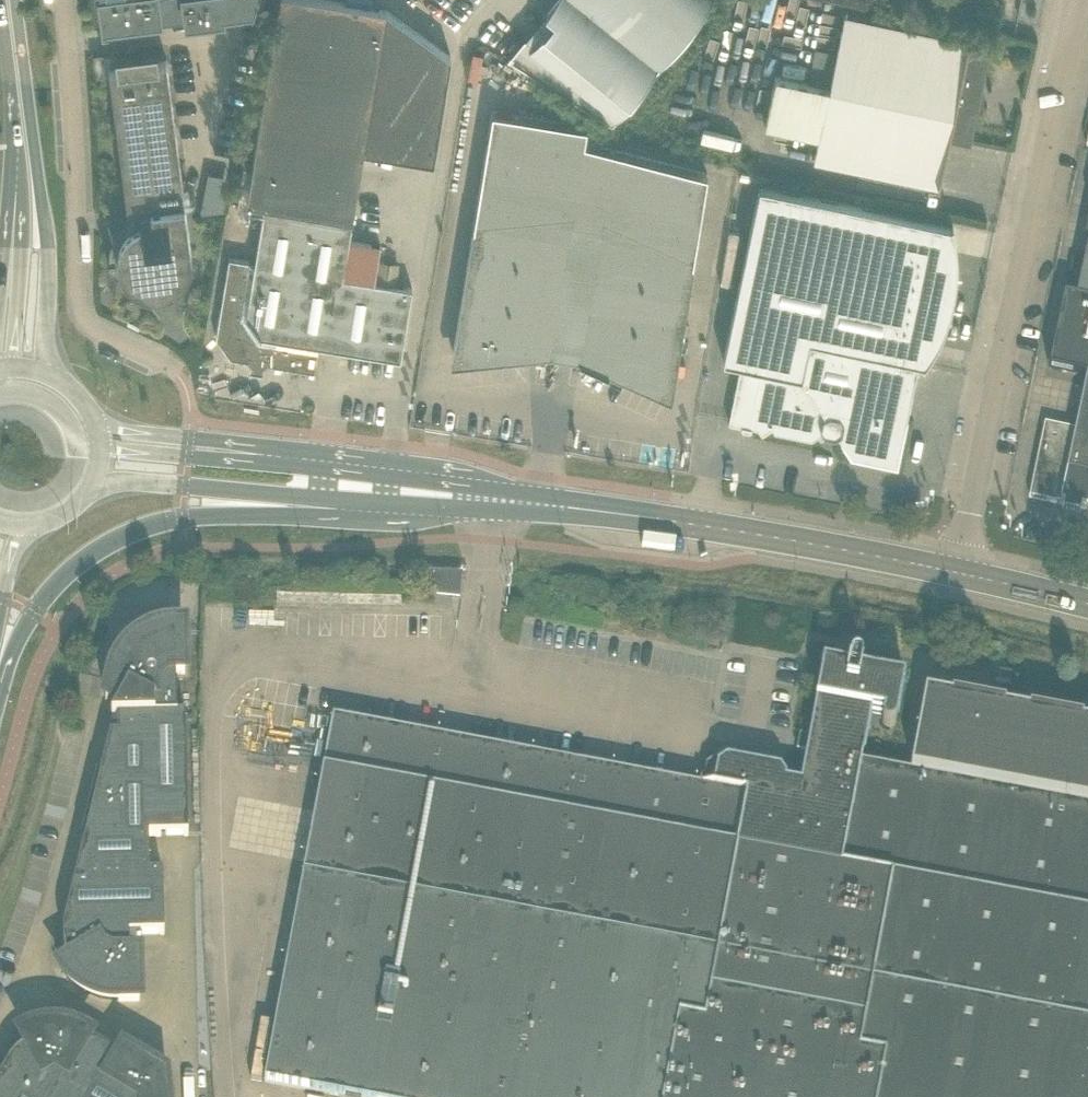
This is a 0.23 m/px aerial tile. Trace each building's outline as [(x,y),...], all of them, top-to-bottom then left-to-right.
[(260,0),(100,0),(104,29),(160,22),(160,18),(192,14),(192,18),(257,9),(260,0)] [(364,150),(434,161),(451,57),(387,10),(325,0),(280,0),(253,165),(244,164),(237,208),(263,212),(255,262),(229,258),(229,260),(230,261),(227,281),(225,281),(222,303),(223,303),(220,318),(219,318),(217,330),(218,330),(217,336),(216,336),(216,337),(217,339),(218,338),(231,355),(229,356),(230,358),(232,358),(232,356),(238,357),(238,359),(251,361),(249,371),(262,373),(264,363),(274,365),(275,363),(290,366),(290,367),(314,371),(319,346),(400,359),(412,288),(374,282),(378,259),(381,243),(349,238),(364,150)] [(545,12),(554,19),(533,44),(525,37),(511,54),(507,57),(612,124),(712,0),(554,0),(545,12)] [(246,11),(248,23),(259,21),(258,10),(246,11)] [(969,41),(948,36),(844,14),(829,88),(776,76),(765,127),(818,139),(814,160),(939,186),(949,135),(970,139),(989,50),(968,45),(969,41)] [(115,56),(97,58),(99,73),(109,71),(128,216),(130,225),(128,227),(127,228),(126,229),(125,231),(124,232),(123,234),(122,236),(121,235),(120,235),(119,236),(118,236),(117,237),(117,238),(116,238),(116,239),(116,240),(116,241),(117,242),(117,243),(118,243),(119,244),(118,246),(118,247),(118,249),(118,251),(118,253),(118,255),(118,257),(118,259),(119,261),(119,262),(120,264),(120,266),(121,267),(122,269),(122,271),(123,272),(124,274),(125,275),(127,276),(128,278),(129,279),(130,280),(132,281),(133,282),(135,283),(136,285),(138,285),(139,286),(141,287),(143,288),(144,288),(146,289),(148,289),(150,290),(151,290),(153,290),(155,290),(157,290),(159,290),(160,290),(162,289),(164,289),(166,288),(167,288),(169,287),(171,286),(172,286),(174,285),(175,284),(177,283),(178,281),(180,280),(181,279),(182,278),(183,276),(184,275),(186,273),(186,271),(187,270),(188,268),(189,266),(190,264),(190,262),(190,260),(191,258),(191,257),(191,255),(191,253),(191,251),(191,249),(191,247),(186,209),(181,209),(181,203),(185,202),(166,59),(159,60),(157,49),(115,54),(115,56)] [(492,112),(474,222),(453,350),(454,350),(454,355),(549,346),(550,340),(555,341),(559,345),(574,348),(579,345),(584,345),(583,351),(670,390),(672,385),(673,385),(707,175),(584,142),(587,127),(492,112)] [(728,339),(723,360),(741,364),(728,421),(738,423),(757,427),(761,433),(771,426),(774,431),(811,438),(823,431),(824,434),(835,436),(838,434),(842,440),(841,440),(851,455),(897,465),(908,416),(907,416),(918,362),(918,361),(923,337),(937,340),(938,341),(946,323),(952,303),(953,299),(954,293),(957,266),(957,253),(955,253),(941,250),(946,228),(946,226),(946,225),(930,221),(760,185),(728,339)] [(1029,497),(1064,505),(1062,512),(1080,516),(1081,508),(1087,510),(1087,250),(1086,250),(1077,296),(1065,293),(1049,371),(1061,373),(1086,378),(1075,430),(1045,424),(1029,497)] [(429,571),(427,588),(439,590),(438,597),(452,599),(455,574),(429,571)] [(173,628),(166,629),(161,630),(154,632),(149,634),(142,637),(140,639),(136,641),(132,645),(128,648),(125,652),(122,656),(120,658),(119,660),(117,662),(115,667),(113,671),(111,677),(105,701),(106,702),(110,694),(121,701),(112,718),(112,719),(118,719),(118,736),(110,736),(65,922),(64,927),(63,931),(63,936),(63,938),(64,943),(65,947),(66,951),(68,956),(69,960),(71,962),(60,968),(61,971),(63,974),(66,978),(70,982),(73,985),(75,987),(79,989),(83,992),(89,995),(94,997),(99,999),(101,999),(106,1000),(111,1001),(116,1001),(139,1001),(138,955),(130,955),(129,935),(164,935),(163,873),(150,874),(149,836),(188,836),(186,715),(177,716),(176,674),(185,674),(184,628),(173,628)] [(264,1082),(343,1096),(1087,1096),(1087,724),(1082,723),(1082,720),(1030,710),(1029,713),(1005,708),(1005,706),(952,696),(952,698),(926,693),(910,770),(861,761),(870,710),(884,713),(883,718),(882,718),(882,719),(882,720),(882,721),(882,722),(882,723),(883,724),(884,725),(884,726),(885,726),(885,727),(886,727),(887,727),(887,728),(888,728),(889,728),(890,728),(891,727),(892,727),(893,727),(893,726),(894,726),(894,725),(895,725),(895,724),(896,723),(896,722),(904,679),(861,671),(861,670),(862,669),(862,668),(862,667),(862,666),(861,665),(861,664),(860,663),(859,662),(858,662),(857,661),(856,661),(855,661),(854,661),(853,661),(853,662),(852,662),(851,662),(851,663),(850,663),(850,664),(849,665),(849,666),(849,667),(849,668),(849,669),(824,664),(801,784),(785,781),(786,778),(780,770),(718,758),(706,766),(706,767),(704,767),(705,761),(704,761),(700,785),(333,716),(264,1082)] [(1009,685),(1011,675),(997,672),(995,682),(1009,685)] [(89,1040),(90,1037),(84,1034),(80,1031),(75,1030),(70,1028),(65,1027),(57,1026),(52,1026),(47,1027),(42,1027),(37,1028),(32,1030),(28,1032),(25,1033),(21,1035),(27,1047),(23,1049),(21,1050),(18,1053),(15,1057),(13,1058),(12,1060),(9,1064),(0,1079),(0,1096),(167,1096),(165,1076),(124,1051),(119,1058),(89,1040)]
